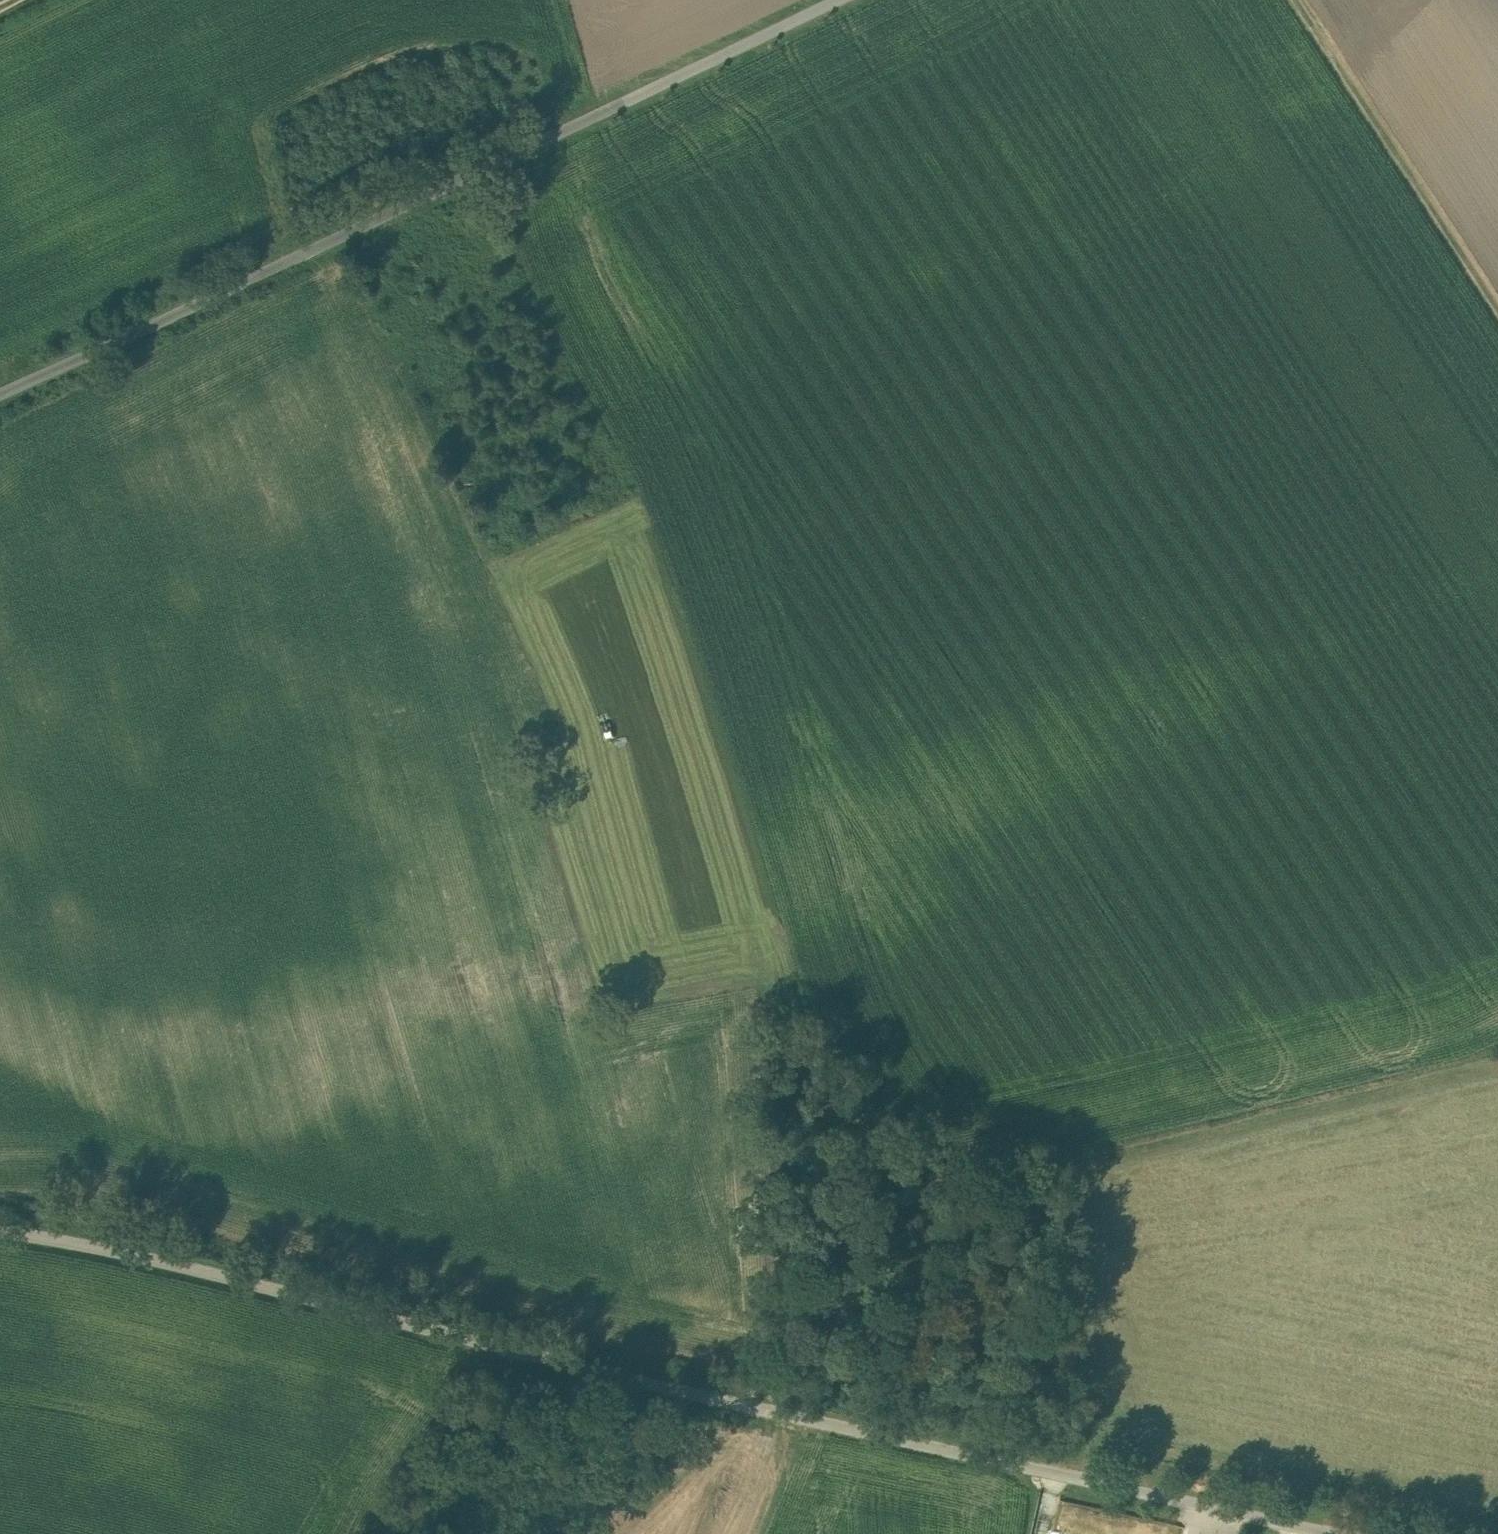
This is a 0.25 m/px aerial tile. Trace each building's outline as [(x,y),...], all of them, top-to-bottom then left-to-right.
[(1116,1507),(1062,1496),(1056,1527),(1036,1523),(1033,1533),(1093,1533),(1095,1527),(1111,1531),(1116,1507)] [(1175,1518),(1115,1511),(1112,1533),(1173,1533),(1175,1518)]
